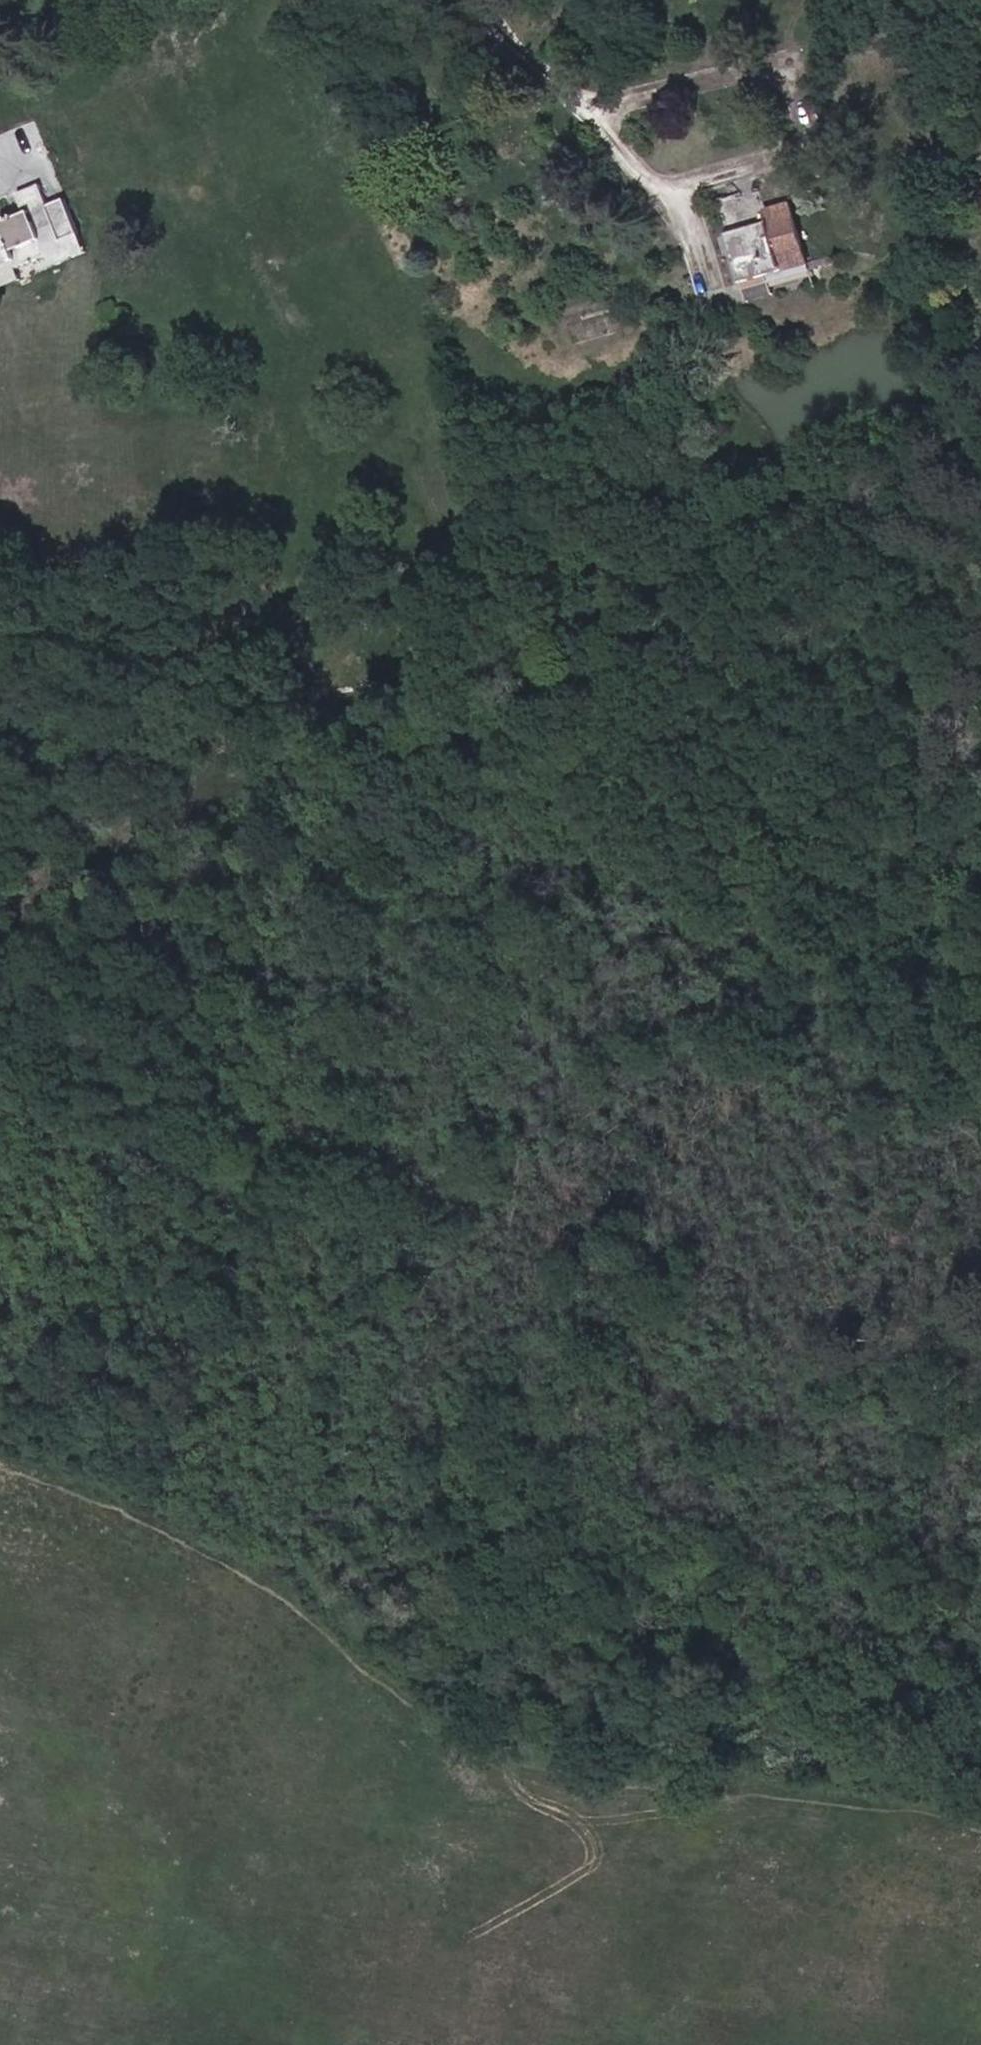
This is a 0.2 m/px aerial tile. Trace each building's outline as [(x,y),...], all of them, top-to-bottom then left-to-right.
[(78,200),(52,207),(45,180),(13,191),(17,208),(0,212),(0,218),(0,220),(0,269),(19,263),(22,275),(56,264),(49,240),(65,235),(69,248),(94,241),(78,200)] [(770,212),(761,190),(721,205),(754,289),(822,265),(799,202),(770,212)] [(826,274),(822,265),(754,289),(762,310),(803,296),(799,286),(826,274)]
